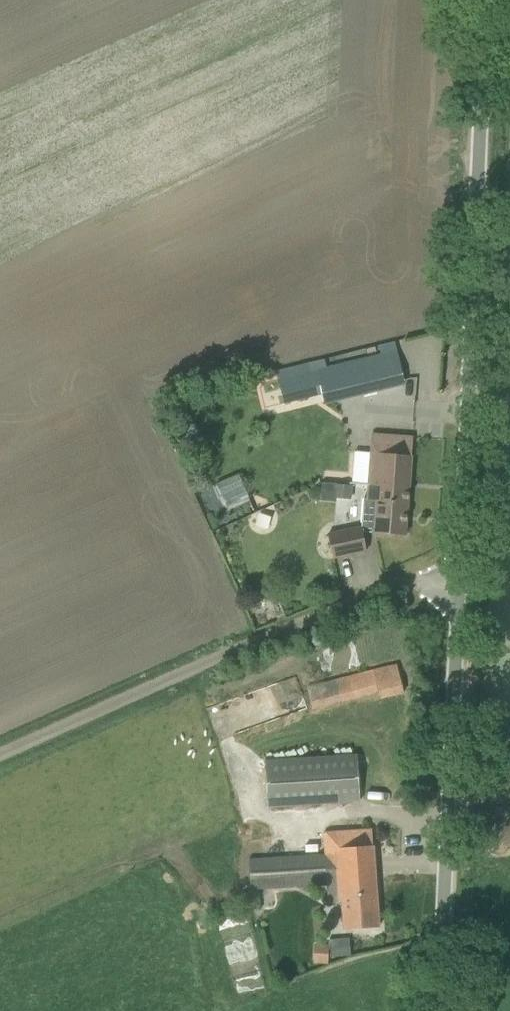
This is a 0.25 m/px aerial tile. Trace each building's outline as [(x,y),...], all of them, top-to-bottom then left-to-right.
[(280,380),(286,405),(325,396),(327,401),(405,382),(397,351),(280,380)] [(372,434),(369,484),(409,488),(413,437),(372,434)] [(239,474),(216,484),(226,508),(250,498),(239,474)] [(208,487),(204,478),(191,484),(194,493),(208,487)] [(338,484),(337,498),(352,499),(353,486),(338,484)] [(361,529),(361,532),(362,532),(406,536),(409,488),(369,484),(367,500),(363,500),(361,529)] [(361,526),(327,533),(328,535),(328,537),(329,540),(333,559),(366,552),(362,533),(362,532),(361,532),(361,529),(361,528),(361,526)] [(307,688),(312,710),(379,694),(380,699),(404,693),(397,666),(307,688)] [(358,756),(265,761),(267,807),(361,801),(358,756)] [(343,902),(345,929),(379,927),(372,830),(324,833),(325,855),(249,860),(251,890),(327,885),(329,903),(343,902)] [(350,937),(329,939),(330,957),(352,955),(350,937)] [(316,946),(315,962),(328,963),(329,947),(316,946)]
